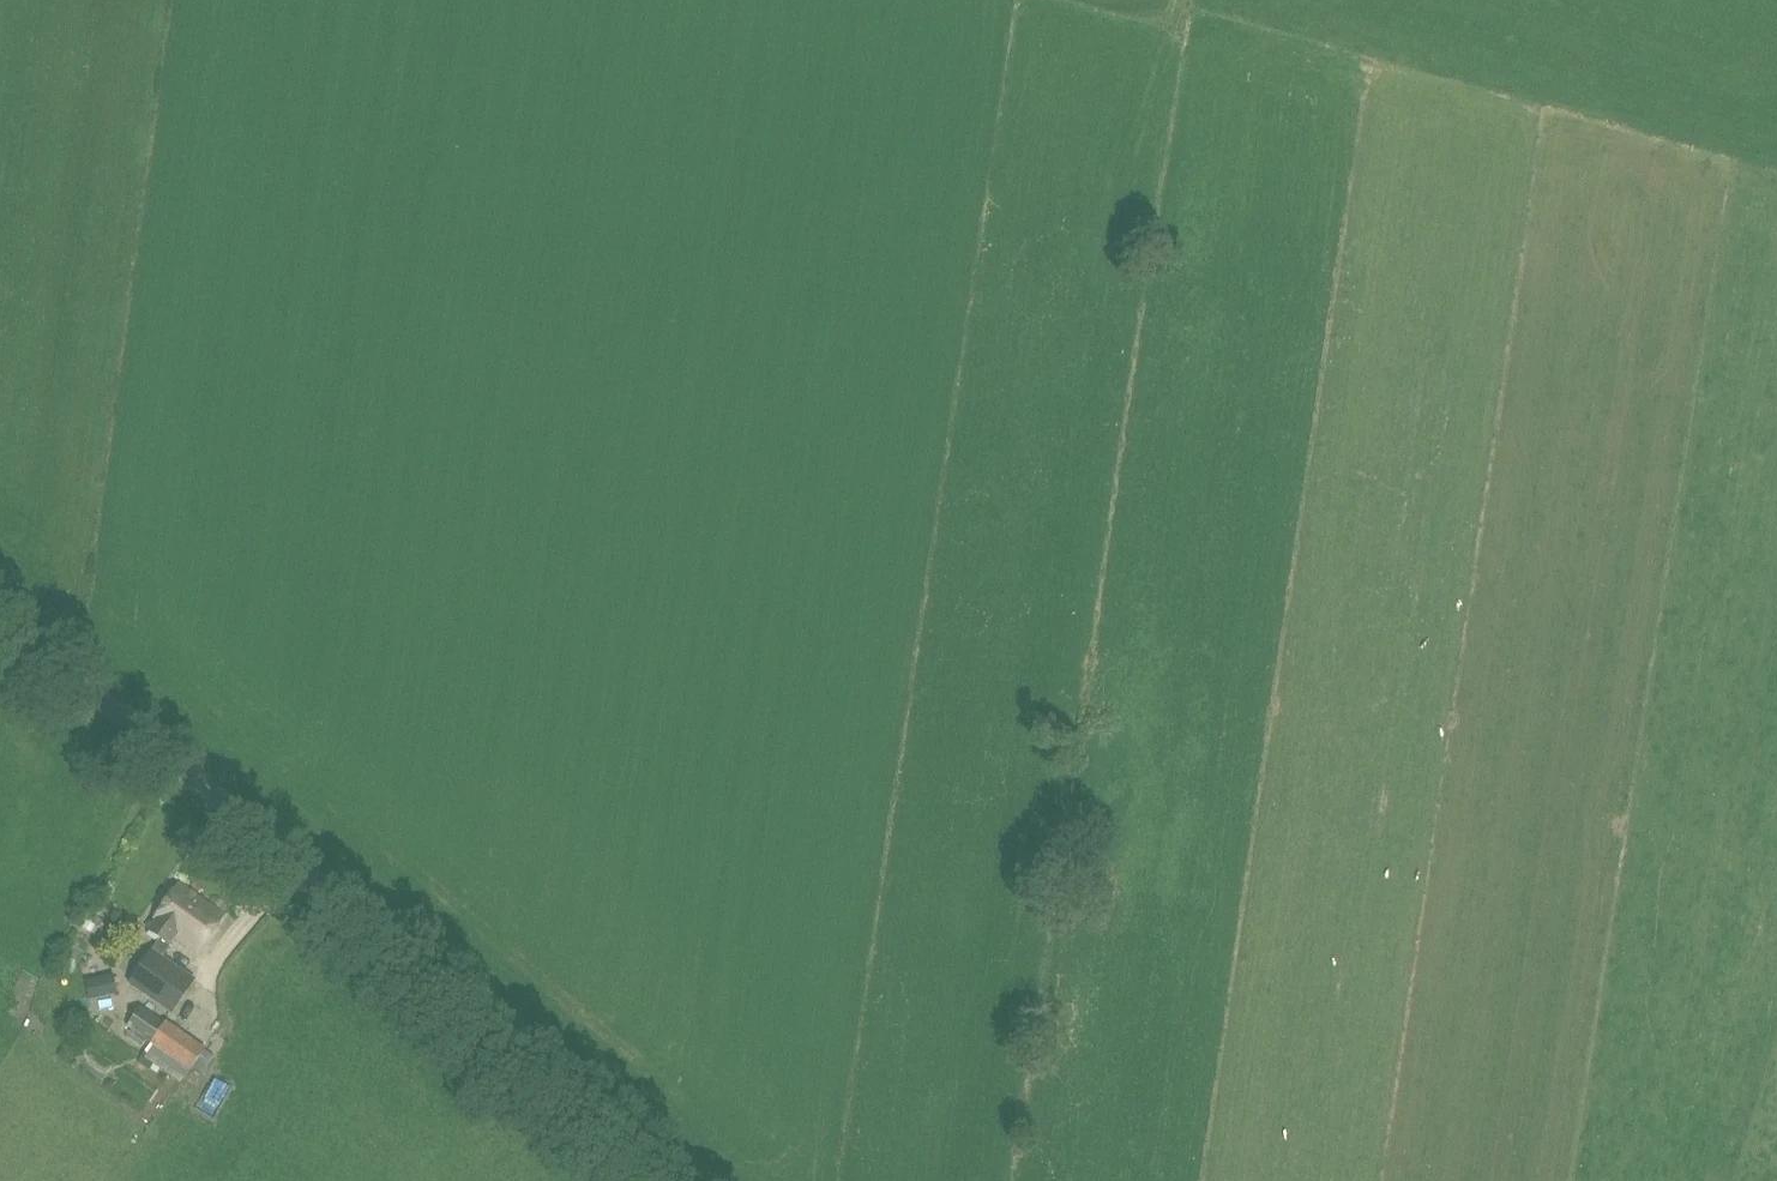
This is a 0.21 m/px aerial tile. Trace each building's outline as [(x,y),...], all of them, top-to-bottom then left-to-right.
[(226,914),(181,882),(154,919),(155,920),(149,927),(161,936),(153,948),(152,947),(129,979),(170,1009),(194,978),(162,954),(176,935),(198,952),(226,914)] [(101,979),(103,995),(125,992),(123,975),(101,979)] [(151,1043),(165,1022),(142,1005),(127,1026),(151,1043)] [(167,1020),(165,1022),(151,1043),(153,1044),(144,1056),(180,1082),(190,1068),(204,1049),(205,1047),(167,1020)] [(214,1056),(204,1049),(190,1068),(200,1076),(214,1056)]
